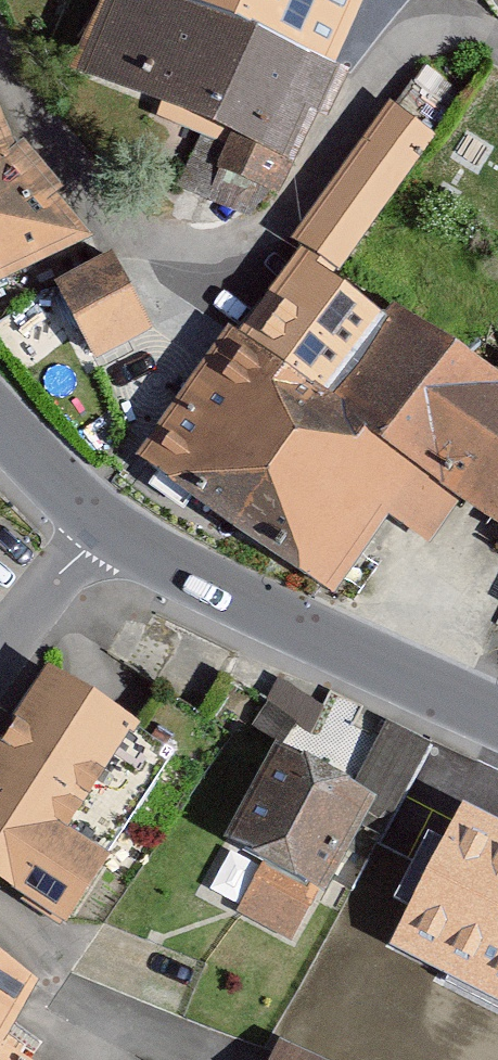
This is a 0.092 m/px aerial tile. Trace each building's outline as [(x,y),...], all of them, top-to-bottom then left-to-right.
[(188,0),(104,0),(78,65),(297,152),(334,58),(188,0)] [(334,58),(358,0),(188,0),(334,58)] [(35,262),(91,233),(19,138),(0,94),(0,280),(35,262)] [(439,140),(390,108),(293,255),(342,287),(439,140)] [(378,518),(417,460),(341,410),(398,324),(342,287),(293,255),(277,245),(139,456),(164,472),(335,584),(378,518)] [(97,356),(152,324),(115,260),(60,292),(97,356)] [(416,295),(398,324),(341,410),(417,460),(497,512),(497,349),(416,295)] [(0,740),(0,880),(65,922),(176,751),(47,668),(0,740)] [(286,748),(235,841),(320,888),(372,795),(286,748)] [(465,801),(390,945),(497,1001),(497,818),(465,801)] [(0,952),(0,1059),(32,1059),(2,1042),(38,979),(0,952)] [(276,1040),(267,1059),(320,1059),(276,1040)]
